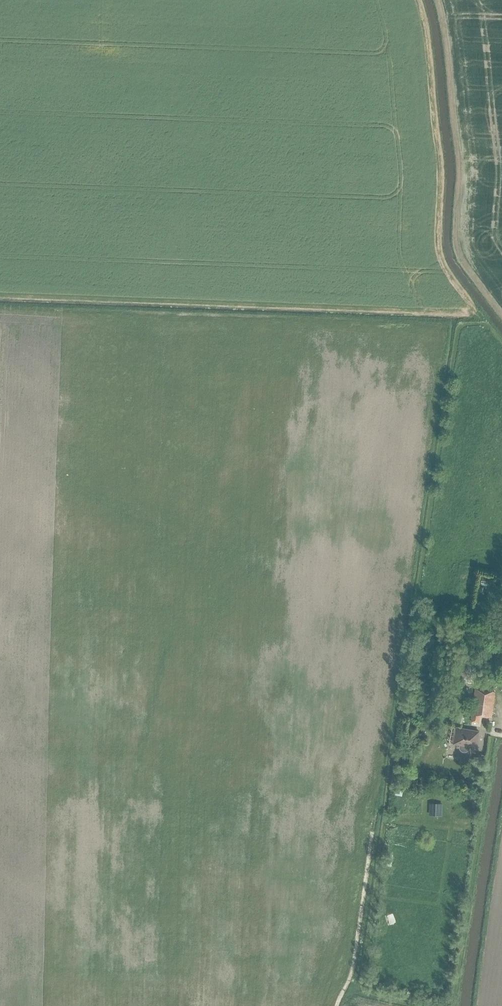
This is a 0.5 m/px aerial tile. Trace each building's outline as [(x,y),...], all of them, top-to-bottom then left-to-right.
[(480,585),(490,586),(491,578),(481,576),(480,585)] [(491,711),(492,711),(495,691),(474,688),(471,715),(472,715),(471,727),(485,729),(487,717),(490,718),(491,711)] [(479,731),(456,726),(455,727),(452,727),(449,743),(459,745),(459,746),(459,748),(460,750),(461,751),(462,752),(464,752),(465,752),(467,752),(468,751),(469,749),(469,747),(476,748),(479,731)]
